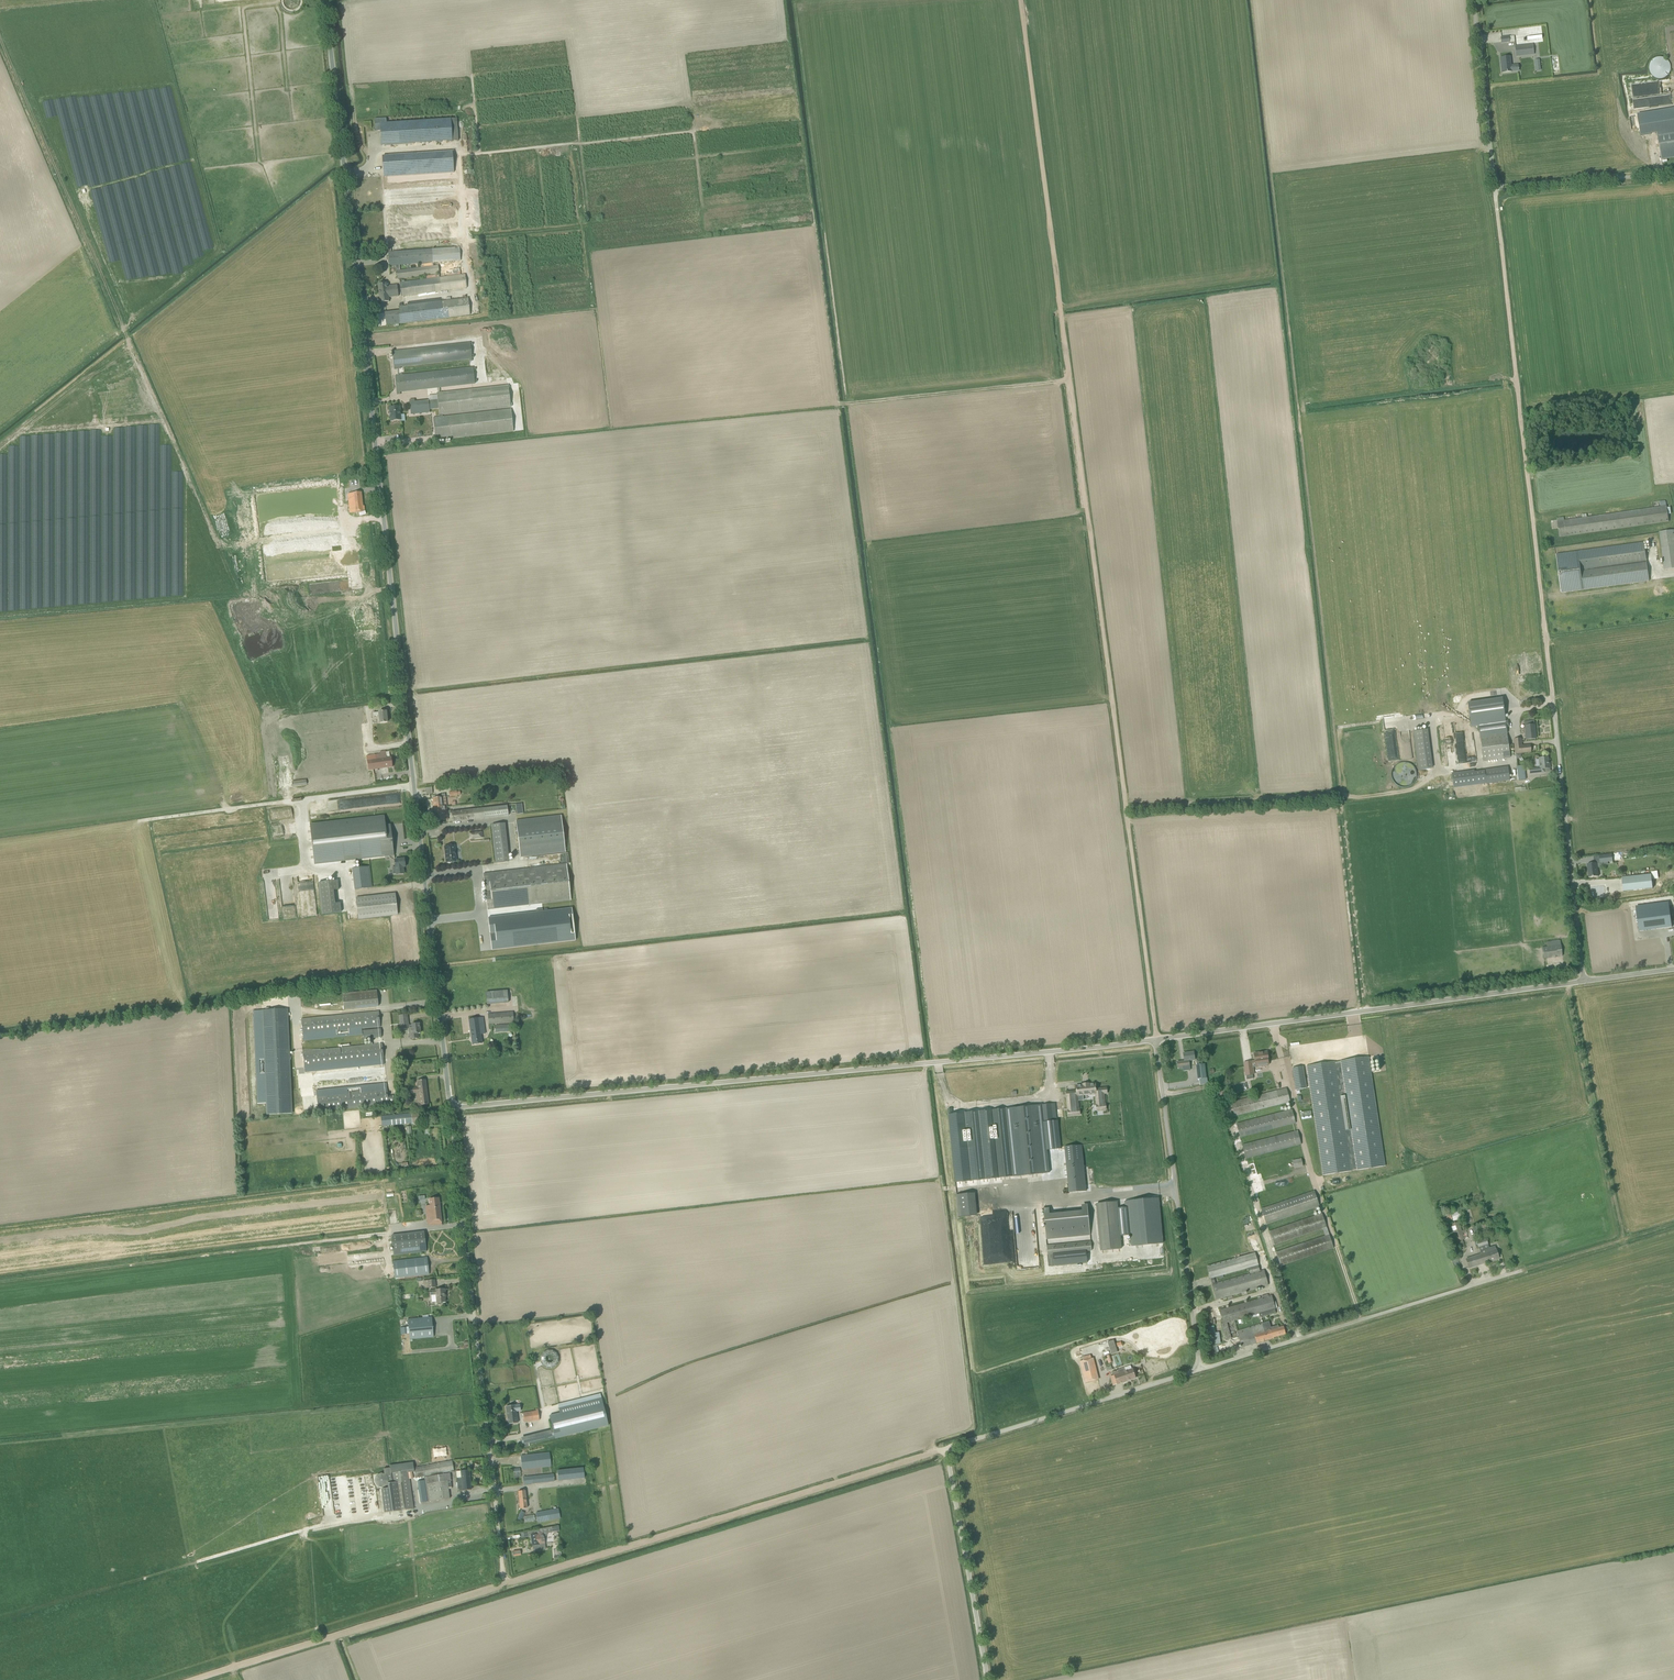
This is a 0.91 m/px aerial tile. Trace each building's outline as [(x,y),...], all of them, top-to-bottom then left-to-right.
[(1529,55),(1528,45),(1515,46),(1516,56),(1529,55)] [(1502,73),(1519,71),(1518,65),(1511,66),(1510,57),(1501,58),(1502,67),(1501,67),(1502,73)] [(1668,70),(1668,68),(1668,66),(1667,64),(1666,62),(1665,61),(1663,59),(1661,59),(1660,58),(1657,58),(1656,59),(1654,59),(1652,60),(1651,61),(1650,63),(1649,65),(1649,66),(1648,68),(1649,71),(1649,72),(1650,74),(1651,75),(1653,76),(1655,77),(1657,78),(1659,78),(1661,77),(1663,77),(1664,76),(1665,75),(1666,73),(1667,72),(1668,70)] [(1637,115),(1641,136),(1657,133),(1673,130),(1673,109),(1637,115)] [(451,119),(386,123),(386,118),(374,119),(375,129),(377,129),(377,131),(380,131),(381,145),(425,143),(452,141),(452,132),(451,119)] [(1657,133),(1661,160),(1673,158),(1673,130),(1657,133)] [(392,178),(398,175),(396,170),(390,172),(392,178)] [(455,184),(383,188),(385,219),(411,218),(411,225),(457,223),(456,205),(394,209),(394,206),(456,202),(455,184)] [(458,227),(386,230),(386,239),(389,239),(389,242),(406,241),(406,247),(459,244),(458,227)] [(391,248),(388,248),(389,266),(394,266),(394,270),(396,270),(399,270),(399,265),(447,262),(447,267),(455,266),(455,261),(460,261),(459,247),(391,252),(391,248)] [(399,270),(396,270),(398,280),(399,280),(399,279),(439,274),(438,265),(399,270)] [(467,288),(465,274),(405,282),(405,280),(399,281),(401,296),(467,288)] [(387,287),(387,283),(378,284),(380,303),(389,302),(388,298),(398,296),(397,286),(387,287)] [(470,315),(468,298),(398,306),(399,311),(385,313),(386,325),(470,315)] [(394,368),(472,359),(470,343),(392,352),(394,368)] [(499,376),(498,370),(493,370),(492,363),(488,363),(489,370),(487,370),(487,378),(499,376)] [(474,383),(473,367),(395,377),(397,393),(474,383)] [(430,410),(438,409),(439,417),(433,418),(435,440),(513,432),(511,409),(443,416),(442,415),(511,407),(508,385),(437,393),(437,400),(428,401),(428,400),(415,402),(414,399),(409,400),(411,415),(430,413),(430,410)] [(405,415),(401,415),(400,406),(389,408),(391,422),(402,420),(402,422),(406,421),(405,415)] [(336,488),(254,494),(256,510),(258,535),(339,528),(336,488)] [(347,494),(349,513),(365,511),(364,506),(363,506),(361,492),(347,494)] [(1564,517),(1557,518),(1560,537),(1669,522),(1667,506),(1659,507),(1652,508),(1588,517),(1587,517),(1586,514),(1581,515),(1582,518),(1564,520),(1564,517)] [(1659,532),(1661,548),(1664,570),(1673,569),(1673,530),(1659,532)] [(341,536),(262,544),(264,563),(265,563),(265,567),(267,567),(267,571),(265,571),(266,581),(345,573),(341,536)] [(1562,593),(1649,581),(1644,542),(1556,554),(1562,593)] [(1501,699),(1468,703),(1472,727),(1478,726),(1480,737),(1506,733),(1505,727),(1508,727),(1507,721),(1504,721),(1501,699)] [(387,722),(386,711),(373,713),(373,716),(379,715),(380,723),(387,722)] [(1524,722),(1524,729),(1520,729),(1521,734),(1525,734),(1525,740),(1535,739),(1534,721),(1524,722)] [(1432,768),(1427,729),(1413,731),(1418,770),(1432,768)] [(1506,733),(1480,737),(1483,762),(1510,758),(1507,733),(1506,733)] [(1522,746),(1521,738),(1513,739),(1515,754),(1520,753),(1531,752),(1530,745),(1522,746)] [(386,758),(385,751),(380,752),(380,754),(366,756),(368,771),(392,767),(391,757),(386,758)] [(1529,769),(1530,774),(1544,772),(1544,769),(1550,768),(1549,764),(1548,757),(1538,758),(1539,768),(1529,769)] [(1406,762),(1404,762),(1401,762),(1398,763),(1395,765),(1394,768),(1392,770),(1391,773),(1391,776),(1392,779),(1394,782),(1396,784),(1399,786),(1402,787),(1406,787),(1409,786),(1412,784),(1414,782),(1415,779),(1416,777),(1416,774),(1416,771),(1415,769),(1413,766),(1411,764),(1409,763),(1406,762)] [(1486,783),(1510,780),(1508,767),(1484,770),(1486,783)] [(1474,770),(1452,773),(1454,788),(1476,785),(1474,770)] [(366,807),(393,804),(393,796),(366,799),(366,807)] [(434,812),(446,810),(445,797),(442,797),(433,798),(434,812)] [(451,812),(452,822),(508,816),(507,805),(451,812)] [(435,821),(447,820),(446,810),(434,812),(435,821)] [(384,815),(310,824),(314,864),(394,855),(390,824),(385,825),(384,815)] [(561,816),(516,821),(520,857),(565,852),(561,816)] [(496,863),(509,862),(505,823),(491,825),(496,863)] [(451,862),(456,862),(454,845),(444,847),(446,863),(447,863),(448,863),(450,863),(451,862)] [(1612,855),(1599,856),(1600,863),(1613,862),(1612,855)] [(403,867),(405,867),(404,859),(395,860),(395,867),(392,867),(393,874),(396,874),(396,875),(404,874),(403,867)] [(1594,863),(1587,864),(1589,877),(1597,876),(1598,876),(1597,868),(1597,863),(1594,863)] [(571,900),(567,865),(483,874),(487,910),(571,900)] [(372,888),(369,866),(352,869),(354,890),(372,888)] [(1651,874),(1622,878),(1623,892),(1653,888),(1651,874)] [(338,880),(318,883),(319,892),(339,890),(338,880)] [(356,898),(358,919),(397,915),(395,894),(356,898)] [(340,903),(320,905),(321,914),(342,912),(340,903)] [(1669,905),(1636,910),(1639,931),(1672,927),(1669,905)] [(536,912),(488,918),(491,950),(575,940),(572,908),(543,912),(542,909),(536,910),(536,912)] [(1547,947),(1542,947),(1542,948),(1544,959),(1562,956),(1563,955),(1563,954),(1562,954),(1561,945),(1561,944),(1560,940),(1546,942),(1547,947)] [(342,994),(344,1010),(378,1006),(377,990),(342,994)] [(486,992),(487,1005),(508,1003),(507,990),(486,992)] [(287,1009),(262,1010),(267,1114),(292,1113),(287,1009)] [(380,1026),(378,1011),(301,1019),(303,1034),(380,1026)] [(513,1012),(488,1014),(489,1025),(502,1023),(509,1023),(514,1022),(513,1012)] [(408,1029),(409,1039),(418,1038),(417,1033),(420,1033),(419,1024),(408,1025),(407,1015),(399,1015),(400,1030),(408,1029)] [(483,1017),(469,1019),(472,1045),(482,1043),(481,1035),(486,1034),(483,1017)] [(381,1037),(380,1028),(354,1031),(355,1040),(371,1038),(381,1037)] [(383,1059),(382,1043),(302,1052),(304,1067),(383,1059)] [(1177,1062),(1178,1068),(1189,1066),(1188,1061),(1195,1060),(1194,1052),(1183,1053),(1185,1061),(1177,1062)] [(1244,1062),(1247,1080),(1253,1079),(1253,1075),(1255,1075),(1254,1067),(1269,1065),(1267,1052),(1254,1054),(1255,1061),(1244,1062)] [(1290,1082),(1294,1081),(1290,1056),(1284,1057),(1286,1065),(1290,1064),(1290,1068),(1288,1068),(1290,1082)] [(1335,1062),(1306,1066),(1323,1175),(1351,1171),(1351,1170),(1356,1169),(1356,1170),(1385,1166),(1369,1057),(1340,1061),(1335,1062)] [(1195,1066),(1197,1079),(1206,1078),(1204,1065),(1195,1066)] [(355,1069),(313,1073),(314,1088),(386,1081),(385,1072),(381,1072),(381,1067),(355,1069)] [(1292,1068),(1295,1090),(1306,1088),(1303,1067),(1292,1068)] [(429,1104),(425,1080),(417,1081),(418,1087),(410,1088),(411,1092),(416,1092),(418,1106),(429,1104)] [(1067,1099),(1069,1110),(1068,1110),(1069,1116),(1080,1115),(1079,1109),(1077,1096),(1096,1094),(1097,1105),(1097,1110),(1106,1109),(1105,1104),(1104,1094),(1107,1093),(1106,1088),(1096,1089),(1095,1084),(1089,1085),(1089,1084),(1082,1084),(1082,1085),(1076,1086),(1077,1091),(1066,1092),(1067,1099)] [(392,1095),(388,1096),(387,1088),(316,1095),(318,1111),(389,1104),(388,1103),(393,1102),(392,1095)] [(1286,1088),(1231,1102),(1234,1117),(1290,1102),(1286,1088)] [(1056,1103),(1042,1104),(1047,1148),(1060,1147),(1056,1103)] [(1010,1108),(1018,1176),(1045,1173),(1038,1105),(1010,1108)] [(1006,1108),(991,1109),(998,1178),(1013,1176),(1006,1108)] [(952,1113),(948,1114),(955,1182),(998,1178),(991,1109),(952,1113)] [(1240,1138),(1296,1123),(1292,1109),(1236,1123),(1240,1138)] [(419,1113),(381,1116),(382,1127),(420,1123),(419,1113)] [(1246,1159),(1301,1145),(1298,1130),(1242,1145),(1246,1159)] [(1076,1146),(1065,1147),(1069,1187),(1069,1193),(1086,1191),(1085,1185),(1082,1145),(1076,1146)] [(1303,1167),(1301,1159),(1292,1160),(1294,1169),(1303,1167)] [(1314,1191),(1261,1209),(1266,1225),(1320,1207),(1314,1191)] [(976,1215),(974,1193),(956,1195),(958,1217),(976,1215)] [(439,1198),(429,1199),(429,1205),(425,1206),(427,1226),(442,1224),(439,1198)] [(1159,1198),(1127,1201),(1127,1207),(1130,1235),(1131,1246),(1163,1243),(1159,1198)] [(1117,1202),(1096,1204),(1101,1251),(1121,1249),(1120,1236),(1117,1208),(1117,1202)] [(1042,1208),(1046,1240),(1063,1238),(1063,1240),(1083,1238),(1083,1236),(1090,1235),(1086,1204),(1080,1205),(1081,1210),(1049,1214),(1048,1208),(1042,1208)] [(1125,1207),(1117,1208),(1120,1236),(1130,1235),(1127,1207),(1125,1207)] [(1453,1221),(1462,1219),(1460,1211),(1451,1213),(1453,1221)] [(1325,1236),(1276,1252),(1281,1267),(1334,1248),(1322,1213),(1269,1232),(1273,1246),(1322,1229),(1325,1236)] [(1450,1215),(1442,1217),(1444,1224),(1452,1221),(1450,1215)] [(1459,1222),(1450,1225),(1458,1250),(1465,1248),(1463,1240),(1465,1240),(1459,1222)] [(394,1256),(426,1252),(424,1231),(391,1235),(394,1256)] [(1469,1268),(1499,1258),(1495,1246),(1489,1248),(1486,1238),(1476,1241),(1480,1254),(1466,1259),(1469,1268)] [(1091,1242),(1047,1246),(1048,1255),(1053,1254),(1086,1251),(1092,1251),(1091,1242)] [(1086,1251),(1053,1254),(1054,1266),(1087,1262),(1086,1251)] [(1216,1300),(1268,1285),(1264,1270),(1260,1271),(1255,1253),(1207,1266),(1216,1300)] [(393,1261),(395,1278),(429,1274),(427,1257),(393,1261)] [(423,1289),(428,1288),(435,1288),(435,1280),(423,1281),(423,1289)] [(440,1289),(429,1290),(430,1295),(436,1295),(437,1303),(437,1304),(438,1305),(440,1304),(441,1303),(441,1302),(445,1302),(444,1294),(446,1294),(445,1289),(440,1289)] [(1231,1339),(1227,1323),(1259,1314),(1260,1317),(1276,1313),(1275,1309),(1272,1295),(1268,1296),(1268,1294),(1261,1296),(1262,1299),(1219,1310),(1223,1324),(1222,1324),(1226,1340),(1231,1339)] [(432,1317),(408,1319),(408,1327),(409,1333),(410,1339),(433,1337),(432,1317)] [(1283,1327),(1279,1328),(1278,1325),(1271,1327),(1269,1321),(1237,1331),(1242,1347),(1273,1338),(1273,1337),(1285,1334),(1283,1327)] [(1213,1326),(1206,1327),(1208,1345),(1212,1345),(1212,1344),(1220,1343),(1219,1332),(1214,1333),(1213,1326)] [(547,1350),(543,1353),(540,1357),(540,1362),(543,1366),(547,1369),(552,1369),(556,1367),(559,1362),(559,1358),(556,1353),(552,1351),(547,1350)] [(1109,1354),(1103,1357),(1107,1364),(1112,1362),(1109,1354)] [(1093,1358),(1080,1361),(1084,1374),(1097,1371),(1093,1358)] [(1114,1375),(1110,1376),(1111,1380),(1113,1385),(1135,1378),(1134,1373),(1132,1368),(1131,1369),(1130,1366),(1124,1368),(1113,1372),(1114,1375)] [(507,1384),(510,1384),(511,1387),(515,1386),(513,1374),(506,1375),(507,1384)] [(553,1430),(555,1438),(608,1425),(601,1397),(559,1408),(560,1413),(549,1416),(553,1430)] [(515,1405),(506,1406),(508,1424),(517,1423),(516,1413),(516,1411),(521,1411),(520,1410),(519,1405),(520,1405),(515,1406),(515,1405)] [(524,1423),(539,1421),(538,1409),(532,1410),(533,1411),(523,1413),(524,1423)] [(555,1438),(553,1430),(521,1438),(523,1448),(555,1440),(555,1438)] [(445,1448),(433,1450),(434,1458),(447,1456),(445,1448)] [(526,1455),(521,1456),(522,1469),(551,1466),(549,1452),(526,1455)] [(414,1468),(413,1462),(390,1465),(390,1468),(383,1469),(384,1474),(386,1475),(389,1480),(388,1483),(388,1488),(381,1489),(384,1513),(414,1508),(410,1479),(413,1478),(412,1472),(414,1472),(416,1478),(454,1471),(452,1460),(414,1468)] [(583,1468),(557,1470),(558,1481),(584,1478),(583,1468)] [(457,1478),(458,1491),(471,1489),(469,1470),(461,1471),(462,1478),(457,1478)] [(389,1480),(386,1475),(384,1474),(381,1473),(376,1475),(374,1481),(377,1486),(382,1488),(387,1485),(388,1483),(389,1480)] [(417,1481),(420,1503),(450,1498),(447,1481),(451,1480),(450,1473),(424,1477),(424,1480),(417,1481)] [(528,1475),(523,1476),(524,1484),(530,1484),(552,1482),(554,1482),(553,1474),(551,1474),(528,1476),(528,1475)] [(528,1508),(526,1490),(518,1491),(520,1509),(528,1508)] [(558,1508),(535,1512),(537,1523),(560,1518),(558,1508)] [(532,1545),(545,1543),(544,1537),(546,1536),(548,1533),(559,1532),(558,1526),(550,1527),(536,1530),(537,1534),(531,1535),(531,1537),(532,1545)] [(537,1534),(536,1530),(520,1532),(521,1539),(531,1537),(531,1535),(537,1534)]
